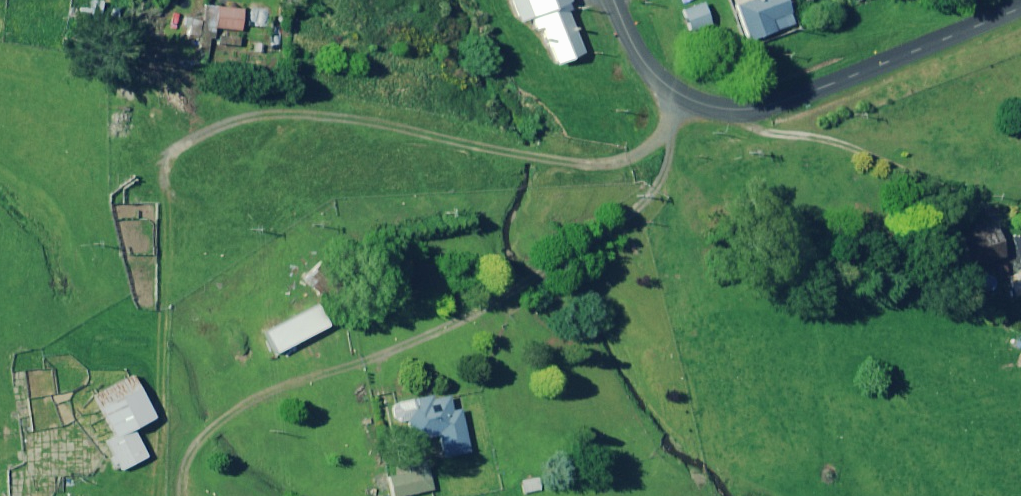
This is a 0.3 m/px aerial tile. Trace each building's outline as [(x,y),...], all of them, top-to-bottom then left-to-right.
[(79,17),(92,19),(102,20),(105,2),(94,0),(93,9),(81,8),(79,17)] [(562,0),(521,0),(529,21),(536,18),(551,56),(580,45),(562,0)] [(741,34),(790,15),(784,0),(728,0),(741,34)] [(713,25),(707,3),(684,10),(691,32),(713,25)] [(274,5),(249,4),(249,26),(273,27),(274,5)] [(209,7),(206,38),(216,39),(217,28),(243,31),(245,10),(209,7)] [(201,21),(186,18),(184,25),(189,26),(187,35),(199,37),(201,21)] [(242,36),(220,33),(219,44),(241,47),(242,36)] [(1007,257),(997,224),(963,235),(973,267),(1007,257)] [(1012,285),(1017,298),(1020,296),(1020,282),(1012,285)] [(115,468),(120,466),(122,470),(148,457),(133,429),(155,418),(133,375),(94,395),(111,428),(116,438),(108,442),(114,455),(109,458),(115,468)] [(431,400),(431,397),(392,404),(396,422),(408,420),(412,441),(440,436),(444,458),(471,452),(462,410),(452,412),(449,397),(431,400)] [(428,458),(403,463),(406,473),(389,477),(393,495),(407,495),(435,490),(428,458)]
